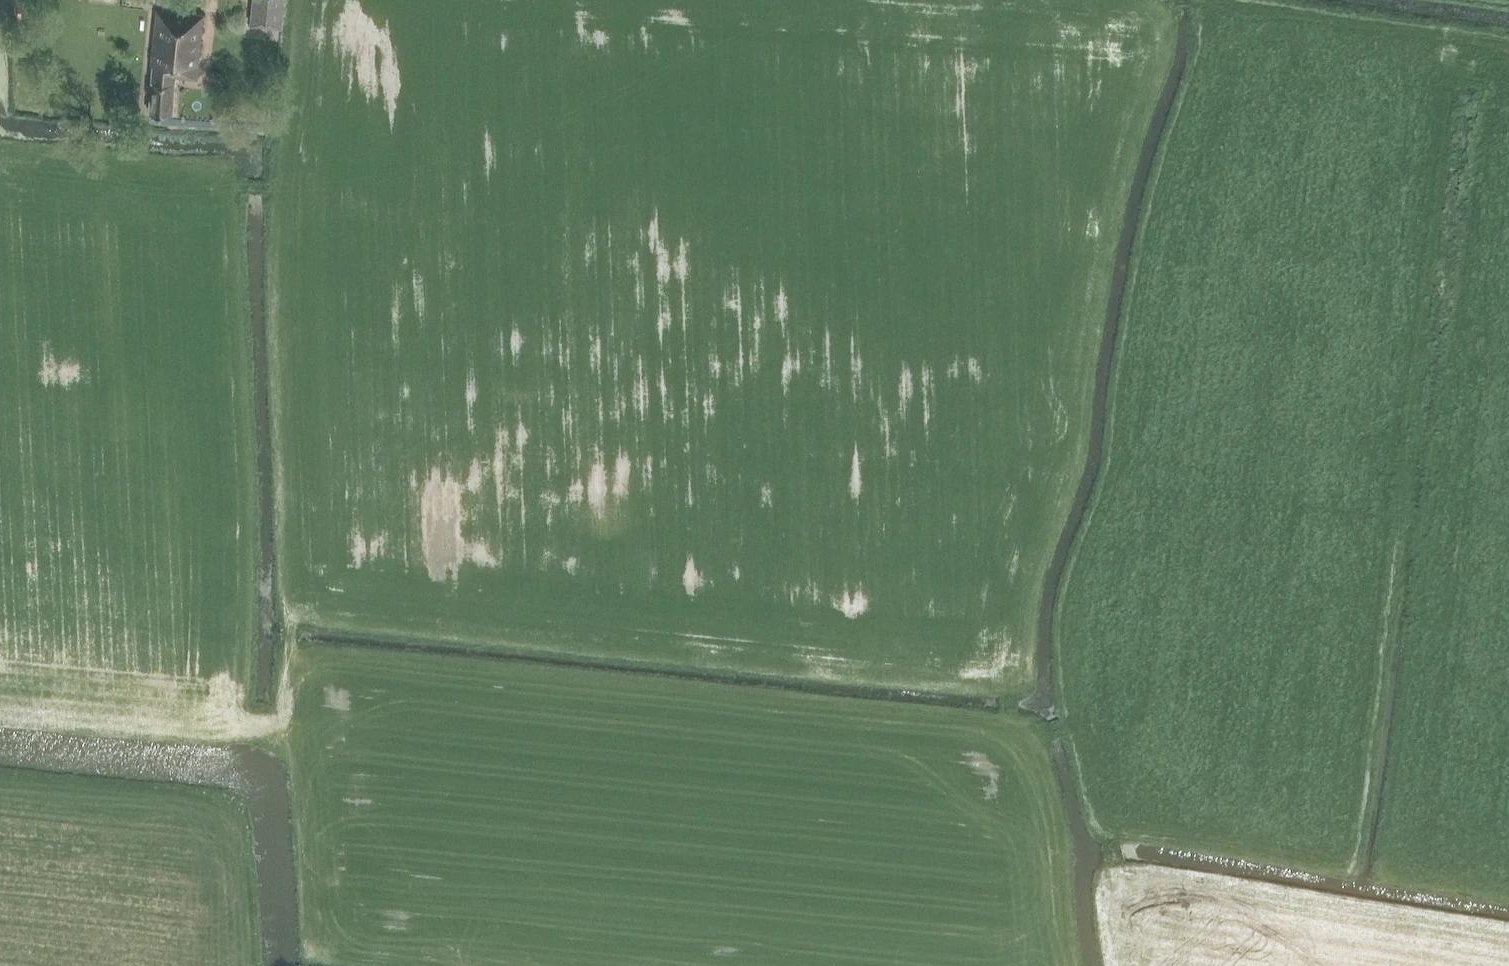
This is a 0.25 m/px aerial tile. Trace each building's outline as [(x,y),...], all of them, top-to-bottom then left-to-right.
[(250,23),(281,27),(284,0),(253,0),(250,23)] [(196,77),(203,15),(157,10),(151,64),(153,64),(149,112),(172,113),(175,76),(196,77)]
